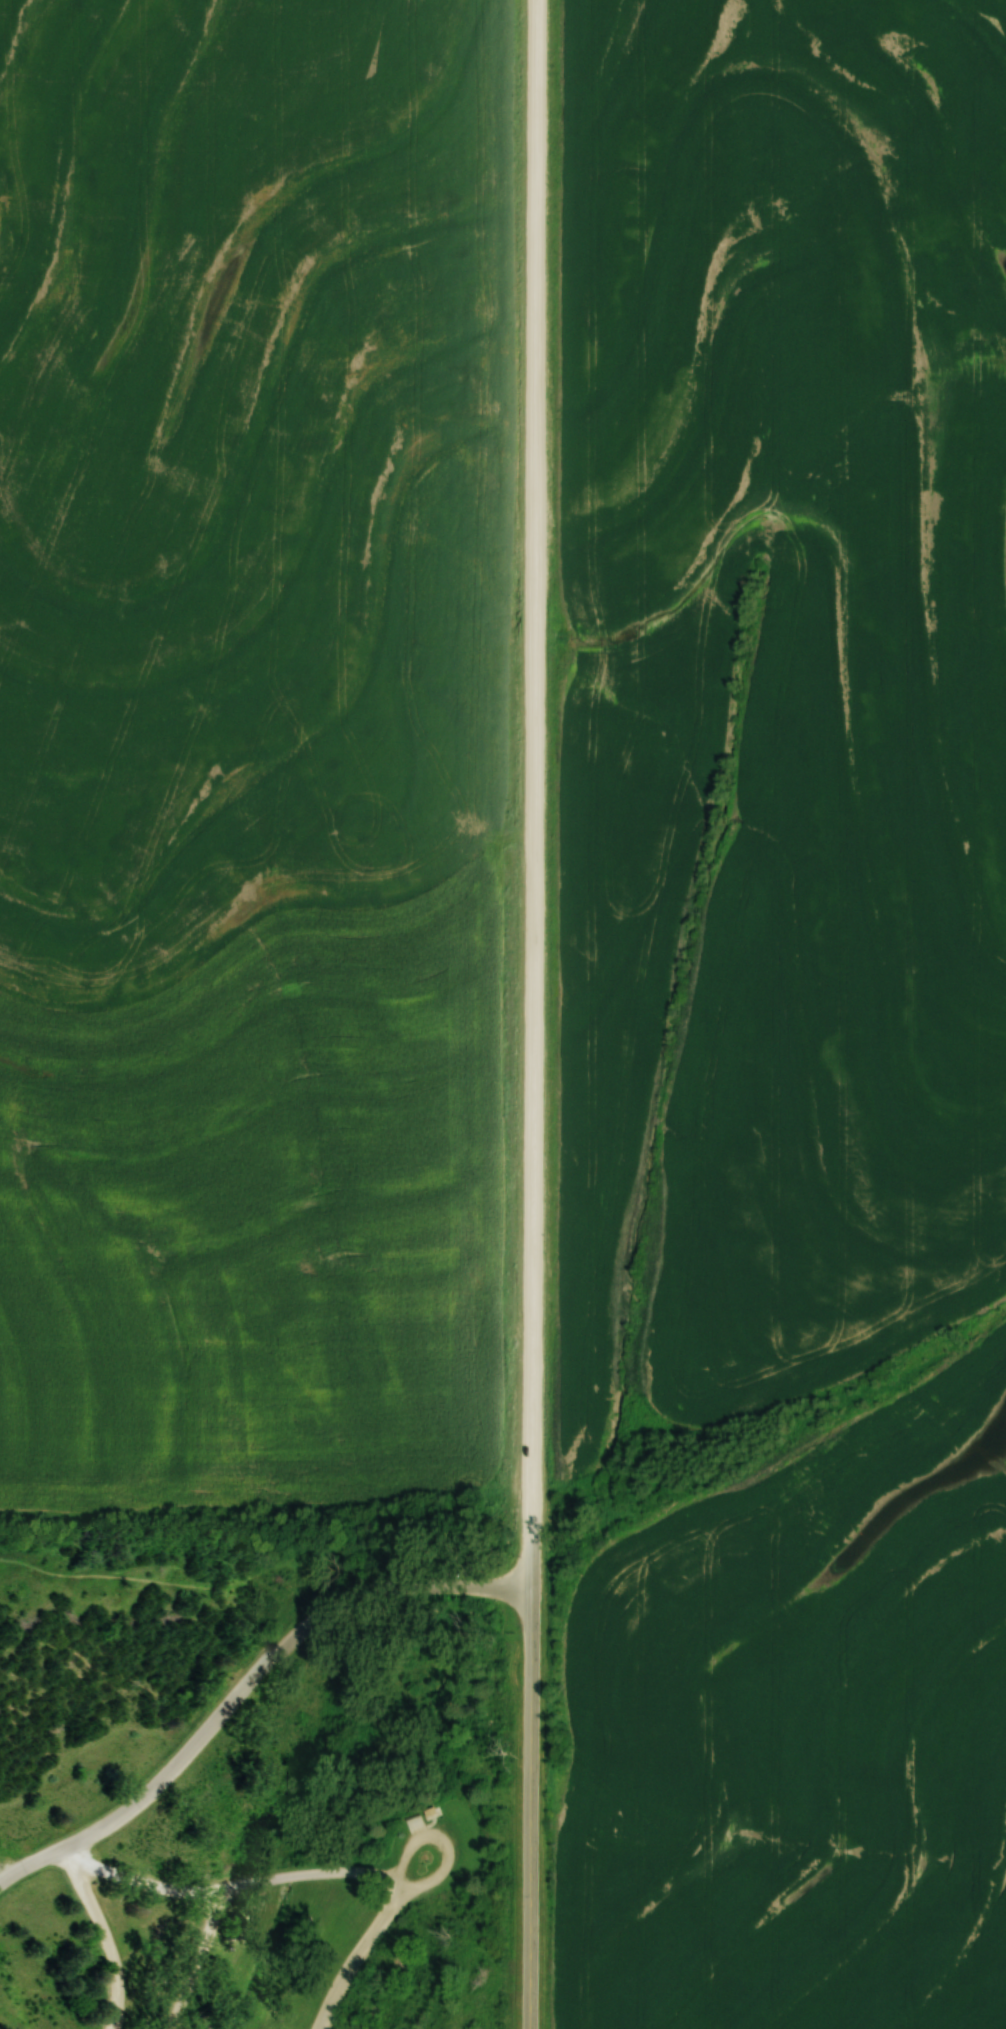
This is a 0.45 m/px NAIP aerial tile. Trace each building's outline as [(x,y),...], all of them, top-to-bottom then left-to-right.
[(416,1812),(401,1816),(403,1823),(418,1819),(416,1812)]
